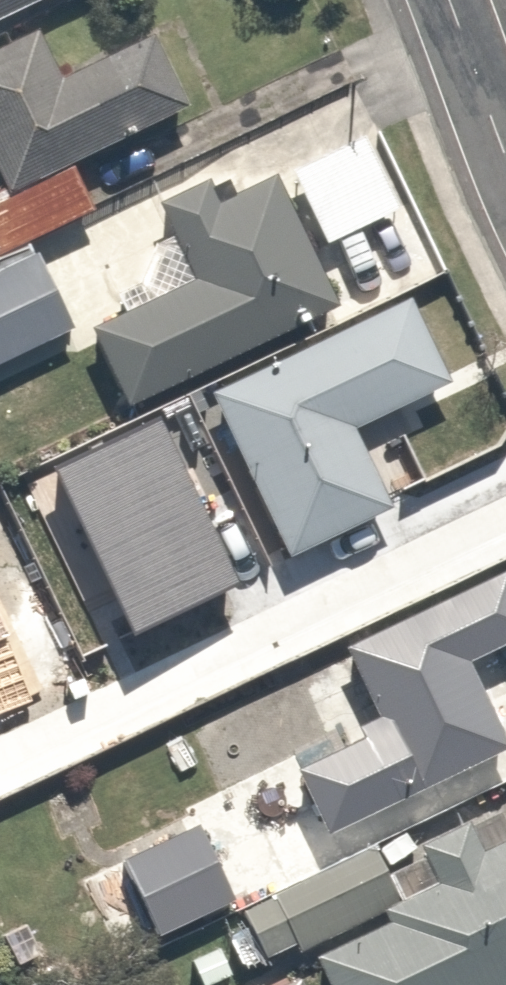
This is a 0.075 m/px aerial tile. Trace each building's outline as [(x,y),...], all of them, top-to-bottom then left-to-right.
[(54,0),(0,0),(0,26),(54,0)] [(100,212),(78,166),(194,110),(159,38),(66,82),(41,31),(0,52),(0,170),(14,197),(0,204),(0,260),(100,212)] [(133,409),(343,309),(280,179),(238,198),(232,184),(216,191),(212,183),(161,206),(181,247),(167,246),(150,292),(129,303),(134,314),(94,332),(133,409)] [(41,256),(0,275),(0,369),(78,332),(41,256)] [(359,433),(455,387),(414,301),(214,397),(249,471),(205,492),(242,567),(285,547),(292,563),(396,512),(359,433)] [(166,436),(156,415),(135,425),(145,446),(166,436)] [(181,482),(168,457),(135,474),(148,499),(181,482)] [(194,610),(188,525),(101,531),(106,616),(194,610)] [(332,839),(505,756),(505,732),(473,666),(505,650),(505,575),(348,652),(366,687),(313,714),(334,757),(300,773),(332,839)] [(505,816),(475,829),(473,825),(423,849),(429,861),(391,878),(378,851),(247,914),(270,960),(301,947),(305,955),(387,914),(392,926),(320,960),(332,984),(505,984),(505,819),(505,816)] [(239,903),(202,826),(126,862),(147,906),(157,928),(163,939),(239,903)] [(157,928),(147,906),(127,915),(137,936),(157,928)] [(223,950),(194,963),(204,984),(220,984),(235,978),(223,950)]
